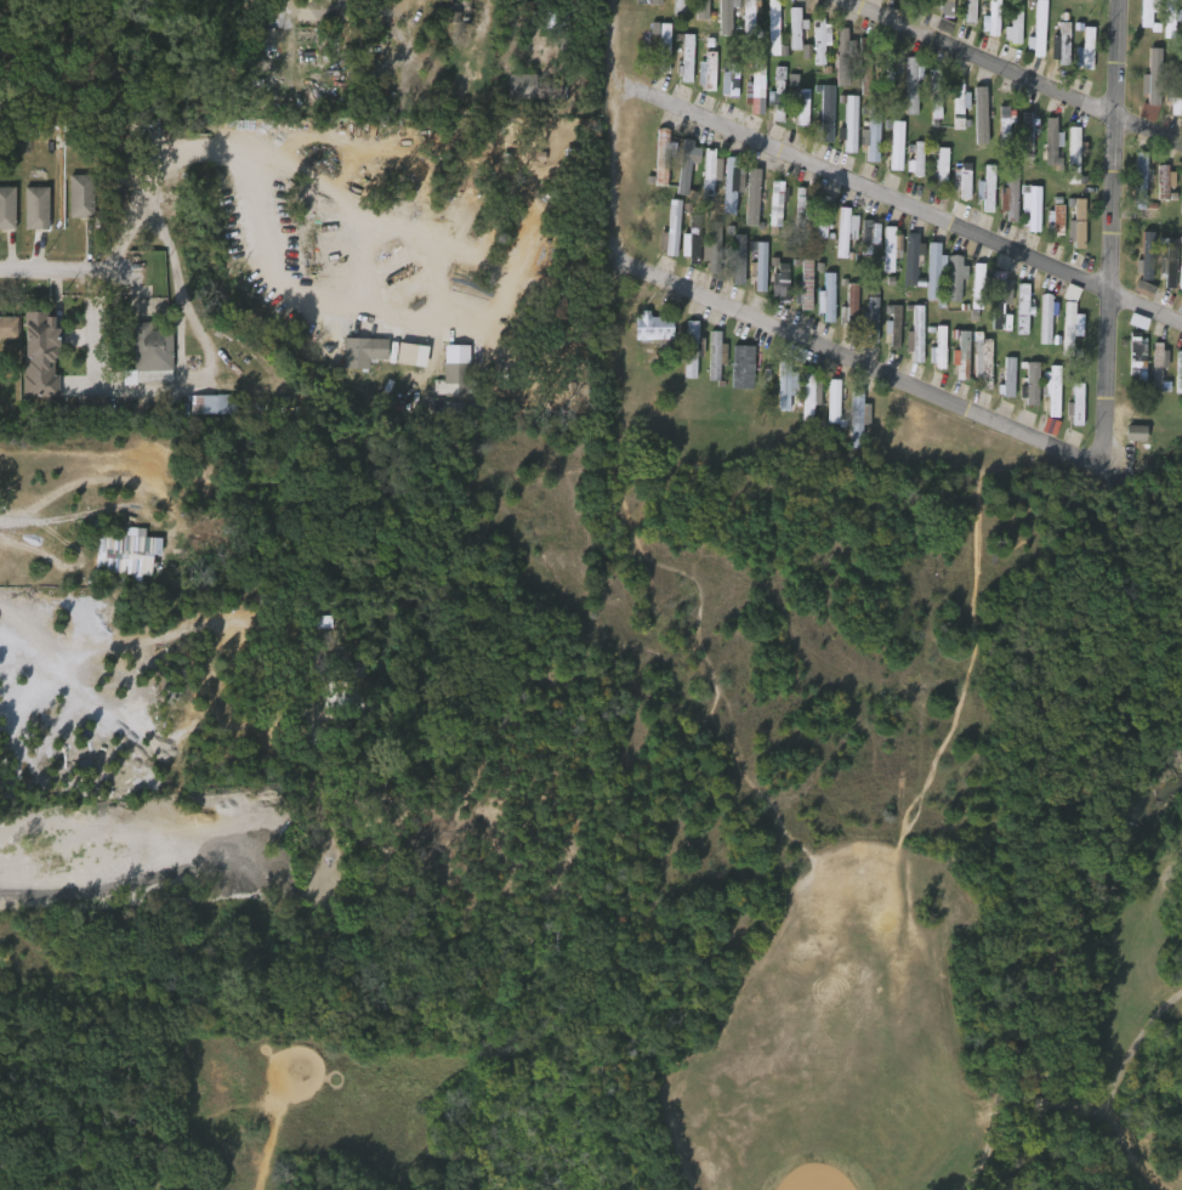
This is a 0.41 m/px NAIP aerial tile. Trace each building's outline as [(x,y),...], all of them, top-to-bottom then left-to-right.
[(652,0),(640,0),(640,17),(653,16),(652,0)] [(686,31),(698,31),(699,0),(687,0),(686,31)] [(695,18),(696,0),(706,0),(706,19),(695,18)] [(723,8),(715,8),(715,0),(709,0),(708,42),(722,43),(723,8)] [(717,34),(716,0),(729,0),(729,34),(717,34)] [(743,38),(742,0),(758,0),(758,12),(754,12),(754,30),(760,30),(761,36),(743,38)] [(767,56),(767,0),(777,0),(777,45),(785,45),(785,56),(767,56)] [(934,1),(935,0),(952,0),(951,18),(942,18),(942,2),(934,1)] [(1010,27),(1011,0),(1020,0),(1018,42),(1008,41),(1010,38),(1002,36),(1002,27),(1010,27)] [(1034,24),(1035,0),(1046,0),(1042,57),(1033,56),(1033,49),(1027,49),(1028,36),(1033,36),(1033,34),(1027,34),(1028,24),(1034,24)] [(1076,0),(1067,0),(1067,8),(1076,9),(1076,0)] [(1138,27),(1140,0),(1150,0),(1149,27),(1138,27)] [(1163,38),(1164,0),(1173,0),(1172,38),(1163,38)] [(994,54),(1012,55),(1013,5),(1002,5),(1001,39),(994,39),(994,54)] [(1172,21),(1164,21),(1164,6),(1154,6),(1155,44),(1164,44),(1164,33),(1172,33),(1172,21)] [(797,7),(797,19),(805,19),(805,28),(797,29),(797,50),(788,50),(788,7),(797,7)] [(967,8),(957,8),(956,35),(965,36),(967,8)] [(758,67),(769,67),(768,10),(758,10),(758,67)] [(943,29),(944,10),(931,10),(930,28),(943,29)] [(1036,12),(1026,11),(1025,49),(1020,49),(1019,69),(1034,69),(1036,12)] [(1065,12),(1065,22),(1069,22),(1068,64),(1058,64),(1058,56),(1051,56),(1052,35),(1057,36),(1058,21),(1059,21),(1059,12),(1065,12)] [(734,14),(733,49),(744,49),(745,15),(734,14)] [(670,16),(669,74),(657,74),(657,58),(649,57),(650,34),(657,34),(658,16),(670,16)] [(971,46),(989,46),(989,17),(979,16),(979,28),(972,27),(971,46)] [(823,19),(823,27),(829,25),(829,42),(823,42),(824,63),(813,64),(812,18),(823,18),(823,19)] [(790,19),(780,19),(780,62),(791,62),(791,41),(797,41),(797,32),(790,32),(790,19)] [(274,50),(254,50),(254,27),(274,27),(274,50)] [(846,29),(846,39),(853,40),(853,56),(846,56),(847,85),(835,85),(835,27),(846,27),(846,29)] [(1101,39),(1101,47),(1093,47),(1092,69),(1082,68),(1084,27),(1093,27),(1093,38),(1101,39)] [(815,57),(821,57),(821,46),(814,46),(815,31),(804,31),(804,77),(815,77),(815,57)] [(944,36),(930,31),(927,40),(941,44),(944,36)] [(691,33),(689,81),(680,81),(681,33),(691,33)] [(1042,47),(1041,67),(1049,67),(1048,76),(1059,77),(1060,35),(1049,34),(1049,48),(1042,47)] [(873,93),(862,93),(862,36),(873,36),(873,93)] [(1065,60),(1065,80),(1083,81),(1084,39),(1073,39),(1072,60),(1065,60)] [(841,71),(842,40),(826,40),(825,71),(841,71)] [(684,47),(673,46),(672,94),(682,94),(684,47)] [(892,51),(892,55),(898,55),(898,72),(892,72),(892,91),(883,91),(883,47),(892,47),(892,51)] [(1158,49),(1158,104),(1146,104),(1146,93),(1138,93),(1140,74),(1147,74),(1148,47),(1158,49)] [(762,57),(761,113),(750,113),(751,56),(762,57)] [(792,71),(801,71),(800,56),(792,57),(792,71)] [(914,61),(914,66),(921,66),(921,79),(914,79),(915,114),(904,114),(903,57),(914,57),(914,61)] [(737,63),(735,97),(726,97),(726,93),(720,93),(721,70),(727,72),(728,68),(720,68),(720,58),(728,59),(727,62),(737,63)] [(1138,86),(1131,86),(1130,106),(1138,106),(1138,115),(1130,115),(1129,131),(1148,132),(1151,60),(1139,60),(1138,86)] [(690,103),(706,103),(706,64),(696,64),(695,74),(691,74),(690,103)] [(938,70),(938,75),(945,75),(947,97),(939,97),(939,118),(930,118),(927,68),(938,68),(938,70)] [(894,127),(910,127),(911,70),(896,69),(894,127)] [(755,70),(743,70),(742,94),(738,94),(737,125),(754,125),(755,70)] [(765,103),(758,103),(758,117),(764,117),(765,134),(774,134),(774,78),(764,78),(765,103)] [(961,79),(961,92),(967,92),(967,108),(961,108),(961,120),(967,120),(967,126),(951,129),(951,79),(961,79)] [(729,84),(712,84),(712,109),(728,109),(729,84)] [(830,141),(818,141),(819,84),(831,85),(830,141)] [(919,137),(930,137),(932,84),(921,84),(919,137)] [(553,112),(553,94),(531,94),(531,87),(499,86),(498,111),(553,112)] [(984,90),(984,95),(990,95),(990,115),(984,117),(984,132),(973,134),(973,91),(984,90)] [(944,142),(954,141),(953,120),(960,120),(959,104),(953,104),(953,92),(943,92),(944,142)] [(856,95),(854,152),(842,152),(842,140),(836,138),(836,126),(843,127),(843,95),(856,95)] [(823,97),(812,97),(811,154),(823,154),(823,97)] [(965,156),(978,156),(976,99),(964,99),(965,156)] [(799,101),(789,101),(788,137),(798,137),(799,101)] [(834,164),(846,165),(848,107),(835,107),(834,164)] [(1055,121),(1055,132),(1062,132),(1061,146),(1056,146),(1055,163),(1058,164),(1058,170),(1052,170),(1052,165),(1044,164),(1045,118),(1056,118),(1055,121)] [(1005,120),(990,120),(989,149),(1004,149),(1005,120)] [(1022,124),(1014,124),(1013,153),(1022,153),(1022,124)] [(850,158),(857,158),(857,174),(868,174),(870,127),(858,126),(857,142),(850,141),(850,158)] [(1079,127),(1078,142),(1086,142),(1085,153),(1078,153),(1078,183),(1068,183),(1068,126),(1079,127)] [(676,142),(676,155),(669,155),(667,185),(657,185),(659,127),(670,129),(670,142),(676,142)] [(1035,168),(1046,168),(1046,130),(1035,130),(1035,168)] [(899,136),(898,166),(890,166),(890,163),(881,163),(882,138),(890,140),(890,136),(899,136)] [(703,146),(700,163),(689,162),(684,195),(675,193),(682,138),(692,140),(692,143),(703,146)] [(1058,196),(1068,196),(1070,140),(1059,139),(1058,196)] [(646,198),(658,198),(660,141),(647,140),(646,198)] [(723,158),(722,181),(715,180),(712,205),(704,205),(706,147),(716,147),(716,157),(723,158)] [(947,147),(945,187),(934,187),(934,182),(928,182),(928,159),(936,159),(937,147),(947,147)] [(689,152),(670,151),(668,207),(679,207),(680,174),(688,175),(689,152)] [(1150,168),(1150,181),(1144,181),(1144,202),(1153,202),(1153,210),(1132,209),(1135,151),(1146,152),(1144,168),(1150,168)] [(896,172),(896,186),(913,187),(914,155),(905,155),(905,172),(896,172)] [(743,174),(743,186),(734,186),(733,214),(721,214),(726,157),(737,157),(735,174),(743,174)] [(705,162),(694,161),(692,208),(703,208),(705,162)] [(968,163),(967,199),(957,198),(957,189),(951,189),(951,169),(959,168),(959,163),(968,163)] [(1016,164),(1015,221),(1005,221),(1005,210),(999,210),(999,197),(1006,197),(1006,164),(1016,164)] [(993,165),(991,211),(981,210),(982,198),(974,198),(974,181),(982,181),(983,165),(993,165)] [(1166,165),(1166,171),(1174,171),(1174,187),(1167,187),(1167,199),(1155,199),(1157,165),(1166,165)] [(763,199),(761,217),(755,216),(755,225),(744,223),(749,166),(758,168),(756,198),(763,199)] [(725,227),(727,169),(716,168),(714,226),(725,227)] [(79,217),(70,217),(69,174),(92,174),(93,216),(79,217)] [(961,178),(944,177),(943,202),(950,202),(949,212),(960,212),(961,178)] [(966,193),(965,211),(973,211),(972,223),(983,223),(984,177),(974,177),(974,193),(966,193)] [(1147,212),(1159,212),(1159,200),(1165,200),(1165,180),(1148,179),(1147,212)] [(736,237),(748,238),(749,181),(737,180),(736,237)] [(790,187),(789,194),(784,194),(782,226),(769,225),(773,180),(785,181),(784,186),(790,187)] [(1179,226),(1181,200),(1181,184),(1172,184),(1171,226),(1179,226)] [(15,228),(0,228),(0,186),(16,186),(15,228)] [(30,228),(24,228),(24,186),(49,186),(49,229),(30,228)] [(809,200),(808,215),(802,214),(801,236),(791,236),(794,186),(805,187),(803,200),(809,200)] [(1039,186),(1039,231),(1028,231),(1028,223),(1022,223),(1022,211),(1028,211),(1028,186),(1039,186)] [(60,230),(83,230),(82,187),(60,188),(60,230)] [(760,238),(772,238),(773,193),(761,193),(760,238)] [(831,204),(831,214),(828,212),(826,238),(816,238),(818,195),(829,195),(829,204),(831,204)] [(1084,198),(1081,249),(1072,248),(1072,240),(1067,240),(1068,220),(1073,220),(1073,198),(1084,198)] [(15,199),(15,242),(40,241),(39,199),(15,199)] [(691,203),(689,212),(681,212),(677,256),(663,255),(664,250),(657,250),(658,232),(665,232),(667,199),(691,203)] [(794,200),(787,200),(786,225),(793,225),(794,200)] [(856,215),(854,239),(846,239),(843,257),(834,257),(837,206),(847,208),(847,214),(856,215)] [(990,223),(996,223),(996,234),(1007,234),(1008,207),(990,206),(990,223)] [(1074,260),(1075,211),(1064,211),(1064,233),(1060,233),(1059,260),(1074,260)] [(670,212),(659,212),(658,244),(650,244),(649,266),(668,267),(670,212)] [(698,215),(697,264),(687,264),(687,251),(680,251),(681,232),(687,232),(687,214),(698,215)] [(1019,244),(1030,243),(1029,214),(1012,215),(1012,237),(1018,237),(1019,244)] [(1054,217),(1040,217),(1039,247),(1053,247),(1054,217)] [(839,228),(839,220),(828,219),(826,270),(837,270),(837,251),(847,252),(848,228),(839,228)] [(715,272),(705,272),(706,221),(716,221),(715,272)] [(896,226),(896,234),(904,234),(904,250),(896,250),(896,271),(885,271),(886,226),(896,226)] [(1152,232),(1150,279),(1140,279),(1140,273),(1133,273),(1133,260),(1141,260),(1141,232),(1152,232)] [(862,255),(869,255),(870,234),(852,233),(851,267),(861,267),(862,255)] [(673,264),(679,264),(679,273),(690,272),(689,234),(679,234),(679,244),(672,244),(673,264)] [(743,234),(743,284),(731,284),(731,277),(724,277),(724,268),(731,268),(731,234),(743,234)] [(815,251),(818,235),(807,234),(805,249),(815,251)] [(925,246),(925,266),(917,266),(916,290),(907,289),(909,234),(920,234),(919,246),(925,246)] [(1175,238),(1172,288),(1163,288),(1163,271),(1157,271),(1158,264),(1164,265),(1165,237),(1175,238)] [(885,239),(875,238),(873,284),(884,284),(885,239)] [(763,290),(752,290),(754,240),(763,242),(763,290)] [(944,255),(944,270),(938,270),(937,300),(925,300),(927,243),(938,243),(937,254),(944,255)] [(1127,292),(1141,292),(1143,244),(1133,244),(1132,272),(1128,272),(1127,292)] [(906,298),(907,246),(895,245),(893,297),(906,298)] [(723,297),(735,297),(735,246),(723,246),(723,297)] [(1181,307),(1181,250),(1176,249),(1176,278),(1170,278),(1170,306),(1181,307)] [(1165,300),(1166,251),(1153,251),(1152,286),(1155,286),(1155,300),(1165,300)] [(756,254),(738,253),(738,262),(746,262),(746,274),(740,274),(740,286),(745,286),(745,303),(756,303),(756,254)] [(928,312),(929,282),(936,282),(937,267),(930,267),(931,255),(918,254),(916,312),(928,312)] [(966,265),(966,277),(960,277),(959,300),(945,300),(945,293),(941,293),(941,288),(945,288),(947,255),(961,255),(960,265),(966,265)] [(990,277),(989,291),(981,291),(981,308),(970,308),(973,262),(983,264),(982,276),(990,277)] [(808,265),(808,311),(800,311),(800,301),(791,301),(792,283),(800,283),(800,265),(808,265)] [(937,301),(936,301),(936,313),(953,314),(954,278),(951,277),(952,267),(938,267),(937,301)] [(1010,283),(1008,296),(1002,295),(1002,298),(1008,299),(1008,306),(1001,306),(1000,330),(989,329),(993,271),(1004,271),(1002,282),(1010,283)] [(831,272),(831,322),(822,322),(822,311),(814,311),(814,277),(822,277),(822,272),(831,272)] [(801,322),(802,273),(792,273),(790,322),(801,322)] [(779,275),(768,275),(768,285),(762,285),(762,308),(778,309),(779,275)] [(856,283),(854,332),(843,332),(843,324),(836,324),(837,306),(845,307),(845,283),(856,283)] [(994,283),(984,283),(983,342),(992,342),(994,283)] [(1030,308),(1030,314),(1025,314),(1025,334),(1015,334),(1016,283),(1027,284),(1025,308),(1030,308)] [(814,334),(825,334),(824,285),(814,285),(814,303),(807,303),(807,325),(814,325),(814,334)] [(877,290),(876,342),(866,342),(868,328),(860,328),(862,311),(868,311),(868,296),(873,298),(873,290),(877,290)] [(1141,310),(1145,298),(1127,292),(1123,304),(1141,310)] [(1053,294),(1053,301),(1058,301),(1058,316),(1053,316),(1052,344),(1041,344),(1042,294),(1053,294)] [(836,319),(830,319),(829,337),(846,337),(847,295),(837,295),(836,319)] [(1007,346),(1017,346),(1018,296),(1008,296),(1007,346)] [(1082,314),(1081,336),(1073,335),(1072,350),(1080,350),(1079,357),(1062,356),(1064,301),(1074,302),(1074,314),(1082,314)] [(925,304),(924,361),(915,361),(915,350),(908,350),(909,330),(915,330),(916,304),(925,304)] [(1041,306),(1031,306),(1030,356),(1040,357),(1041,306)] [(868,355),(868,309),(858,309),(859,323),(853,323),(853,355),(868,355)] [(646,316),(648,317),(670,317),(670,338),(633,339),(632,318),(638,316),(638,311),(646,311),(646,316)] [(1181,329),(1181,316),(1172,312),(1168,324),(1181,329)] [(1071,348),(1072,327),(1065,327),(1065,314),(1054,314),(1052,358),(1063,358),(1063,348),(1071,348)] [(17,338),(0,338),(0,316),(18,316),(17,338)] [(913,317),(903,317),(902,343),(896,343),(896,364),(902,364),(902,374),(913,374),(913,317)] [(875,345),(881,346),(880,360),(889,360),(891,320),(877,320),(877,331),(875,331),(875,345)] [(698,321),(698,338),(703,338),(703,342),(698,342),(695,378),(682,378),(684,321),(698,321)] [(154,322),(154,330),(174,329),(174,381),(138,381),(138,370),(136,370),(136,323),(154,322)] [(49,410),(49,386),(47,386),(47,351),(49,351),(49,340),(45,340),(45,329),(35,329),(35,323),(15,323),(14,409),(49,410)] [(638,329),(638,323),(625,324),(626,351),(647,350),(647,359),(663,359),(662,329),(638,329)] [(944,325),(943,369),(934,369),(934,362),(928,362),(928,347),(934,347),(934,325),(944,325)] [(722,330),(722,342),(727,344),(727,364),(721,364),(722,385),(718,385),(718,379),(711,379),(711,330),(722,330)] [(686,391),(687,333),(675,333),(674,391),(686,391)] [(391,339),(391,359),(371,358),(371,369),(345,369),(346,338),(391,339)] [(936,338),(926,338),(926,360),(920,359),(919,378),(935,378),(936,338)] [(993,367),(993,389),(983,389),(983,370),(977,370),(977,359),(983,359),(983,339),(993,339),(993,367)] [(1161,341),(1161,350),(1166,350),(1166,364),(1160,364),(1160,391),(1152,391),(1153,341),(1161,341)] [(947,392),(958,393),(960,343),(949,342),(947,392)] [(699,392),(710,392),(711,376),(716,377),(717,355),(711,355),(711,343),(700,343),(699,392)] [(1136,366),(1131,366),(1131,344),(1120,344),(1120,390),(1136,390),(1136,366)] [(752,346),(750,389),(729,387),(731,345),(752,346)] [(359,382),(359,371),(378,372),(378,351),(334,350),(333,381),(359,382)] [(964,389),(971,389),(971,401),(982,401),(982,352),(965,352),(964,389)] [(386,375),(415,380),(418,359),(390,354),(386,375)] [(1142,403),(1156,404),(1158,354),(1144,354),(1142,403)] [(424,406),(445,406),(458,406),(459,357),(435,357),(434,393),(424,393),(424,406)] [(722,400),(743,401),(744,358),(723,357),(722,400)] [(789,361),(789,372),(796,372),(795,393),(788,393),(788,410),(777,410),(778,361),(789,361)] [(470,363),(470,379),(483,380),(483,393),(456,392),(458,382),(444,382),(445,363),(470,363)] [(1039,364),(1038,407),(1024,407),(1025,399),(1019,399),(1019,378),(1027,378),(1027,364),(1039,364)] [(1059,365),(1058,416),(1047,416),(1047,395),(1041,395),(1041,379),(1050,379),(1050,365),(1059,365)] [(812,372),(812,380),(818,380),(818,404),(811,404),(811,421),(801,420),(801,372),(812,372)] [(1017,398),(1009,398),(1009,410),(1016,410),(1016,417),(1028,417),(1028,374),(1016,374),(1017,398)] [(787,408),(787,384),(768,384),(768,422),(779,422),(779,408),(787,408)] [(1039,408),(1038,429),(1048,429),(1050,384),(1033,384),(1032,408),(1039,408)] [(804,386),(793,385),(792,431),(803,432),(804,386)] [(829,436),(830,391),(818,391),(817,435),(829,436)] [(863,450),(848,449),(849,391),(863,391),(863,450)] [(229,414),(186,414),(186,402),(189,402),(189,395),(231,393),(229,414)] [(1073,396),(1063,395),(1063,415),(1056,415),(1056,427),(1063,427),(1062,438),(1073,438),(1073,396)] [(517,416),(433,415),(433,401),(517,401),(517,416)] [(853,404),(842,403),(841,458),(852,459),(853,404)] [(182,427),(228,426),(228,407),(181,408),(182,427)] [(424,425),(463,423),(463,412),(423,414),(424,425)] [(1115,453),(1136,453),(1137,437),(1116,437),(1115,453)] [(87,546),(85,585),(132,588),(132,586),(142,587),(144,549),(127,548),(127,540),(116,539),(116,547),(87,546)]
